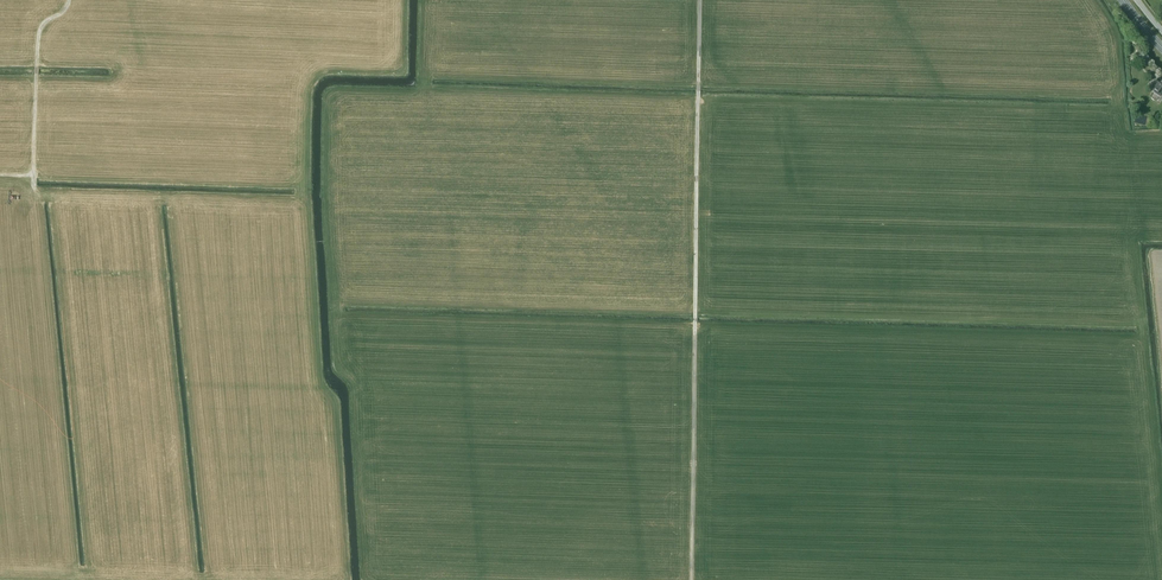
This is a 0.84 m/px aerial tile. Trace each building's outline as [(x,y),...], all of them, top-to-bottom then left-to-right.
[(1143,59),(1140,54),(1135,56),(1137,62),(1143,59)] [(1158,78),(1151,87),(1155,90),(1153,92),(1160,96),(1161,94),(1161,80),(1158,78)]
